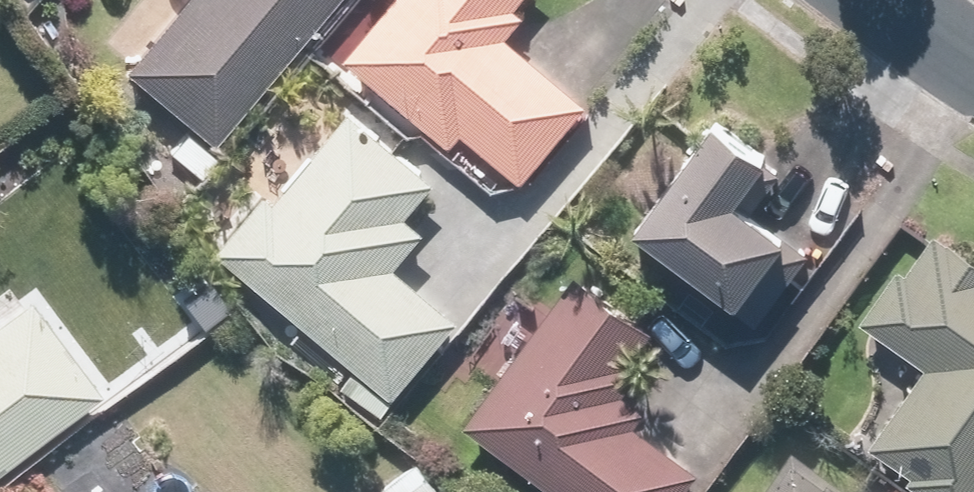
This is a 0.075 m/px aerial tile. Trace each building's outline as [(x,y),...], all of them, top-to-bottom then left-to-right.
[(328,0),(174,0),(114,71),(203,147),(328,0)] [(339,68),(447,159),(457,147),(511,193),(586,104),(507,38),(523,19),(513,11),(522,0),(397,0),(339,68)] [(263,187),(207,244),(379,410),(459,327),(394,265),(422,236),(404,218),(433,187),(361,117),(278,202),(263,187)] [(706,118),(627,231),(751,318),(801,247),(741,205),(770,163),(706,118)] [(941,233),(907,278),(898,271),(858,324),(918,369),(857,450),(914,491),(973,491),(973,257),(941,233)] [(571,273),(455,422),(545,491),(688,491),(704,472),(637,420),(644,410),(622,392),(637,373),(623,362),(646,331),(571,273)] [(21,301),(0,317),(0,474),(97,396),(21,301)] [(415,463),(381,491),(439,491),(415,463)] [(768,491),(820,491),(783,469),(768,491)]
